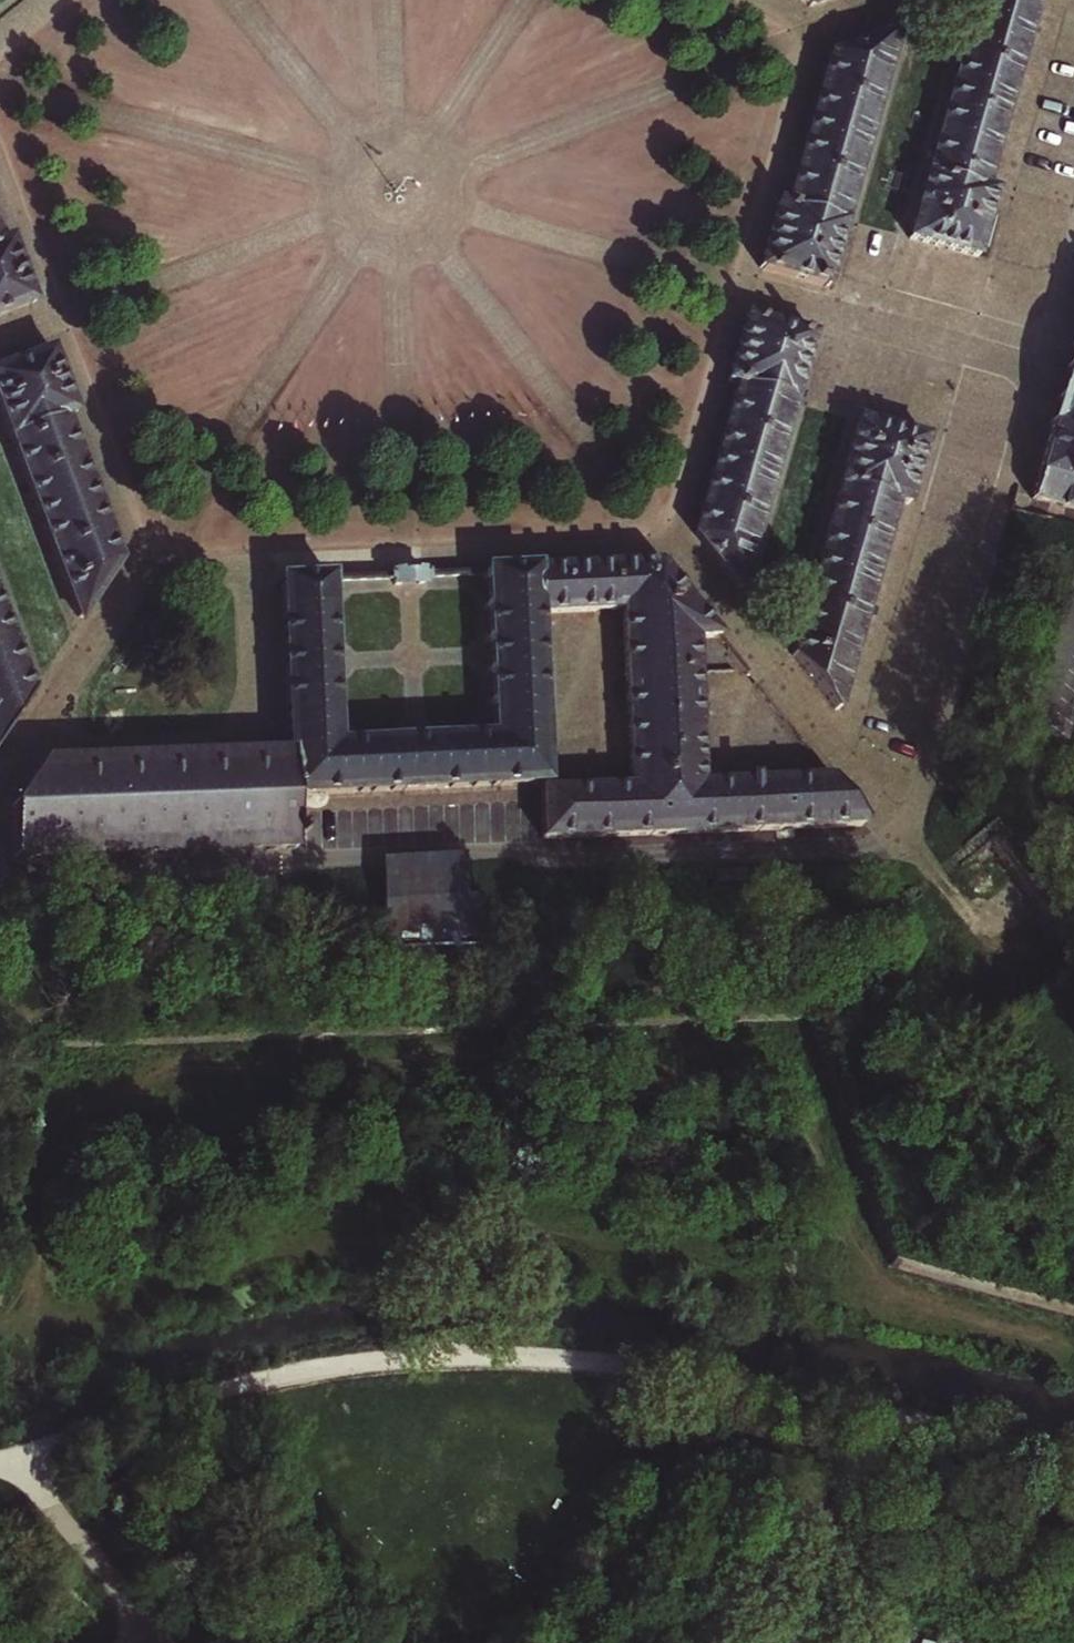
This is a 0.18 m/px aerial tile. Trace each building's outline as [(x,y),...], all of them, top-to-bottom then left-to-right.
[(808,10),(837,0),(792,0),(808,10)] [(973,2),(902,240),(976,261),(997,191),(990,190),(1042,0),(979,0),(973,2)] [(899,28),(826,54),(784,205),(772,201),(752,272),(825,292),(899,28)] [(40,317),(13,240),(0,245),(0,244),(0,331),(40,317)] [(1018,507),(1073,523),(1073,302),(1053,377),(1018,507)] [(735,391),(741,393),(694,553),(737,586),(755,577),(819,348),(752,330),(735,391)] [(0,381),(0,412),(16,453),(8,456),(81,636),(127,570),(71,431),(82,426),(55,358),(0,381)] [(933,450),(860,429),(791,670),(840,733),(900,516),(914,519),(933,450)] [(656,564),(534,568),(537,617),(616,612),(624,785),(544,789),(535,789),(537,843),(874,835),(827,778),(701,783),(694,642),(717,640),(656,564)] [(328,577),(273,579),(279,751),(282,800),(292,799),(535,789),(544,789),(537,617),(534,568),(480,570),(487,735),(478,735),(427,737),(402,737),(351,739),(333,740),(328,577)] [(38,698),(0,605),(0,754),(38,698)] [(279,751),(39,762),(3,809),(7,866),(295,853),(292,799),(282,800),(279,751)] [(379,862),(379,869),(380,887),(384,944),(466,940),(463,884),(462,865),(461,857),(379,862)]
